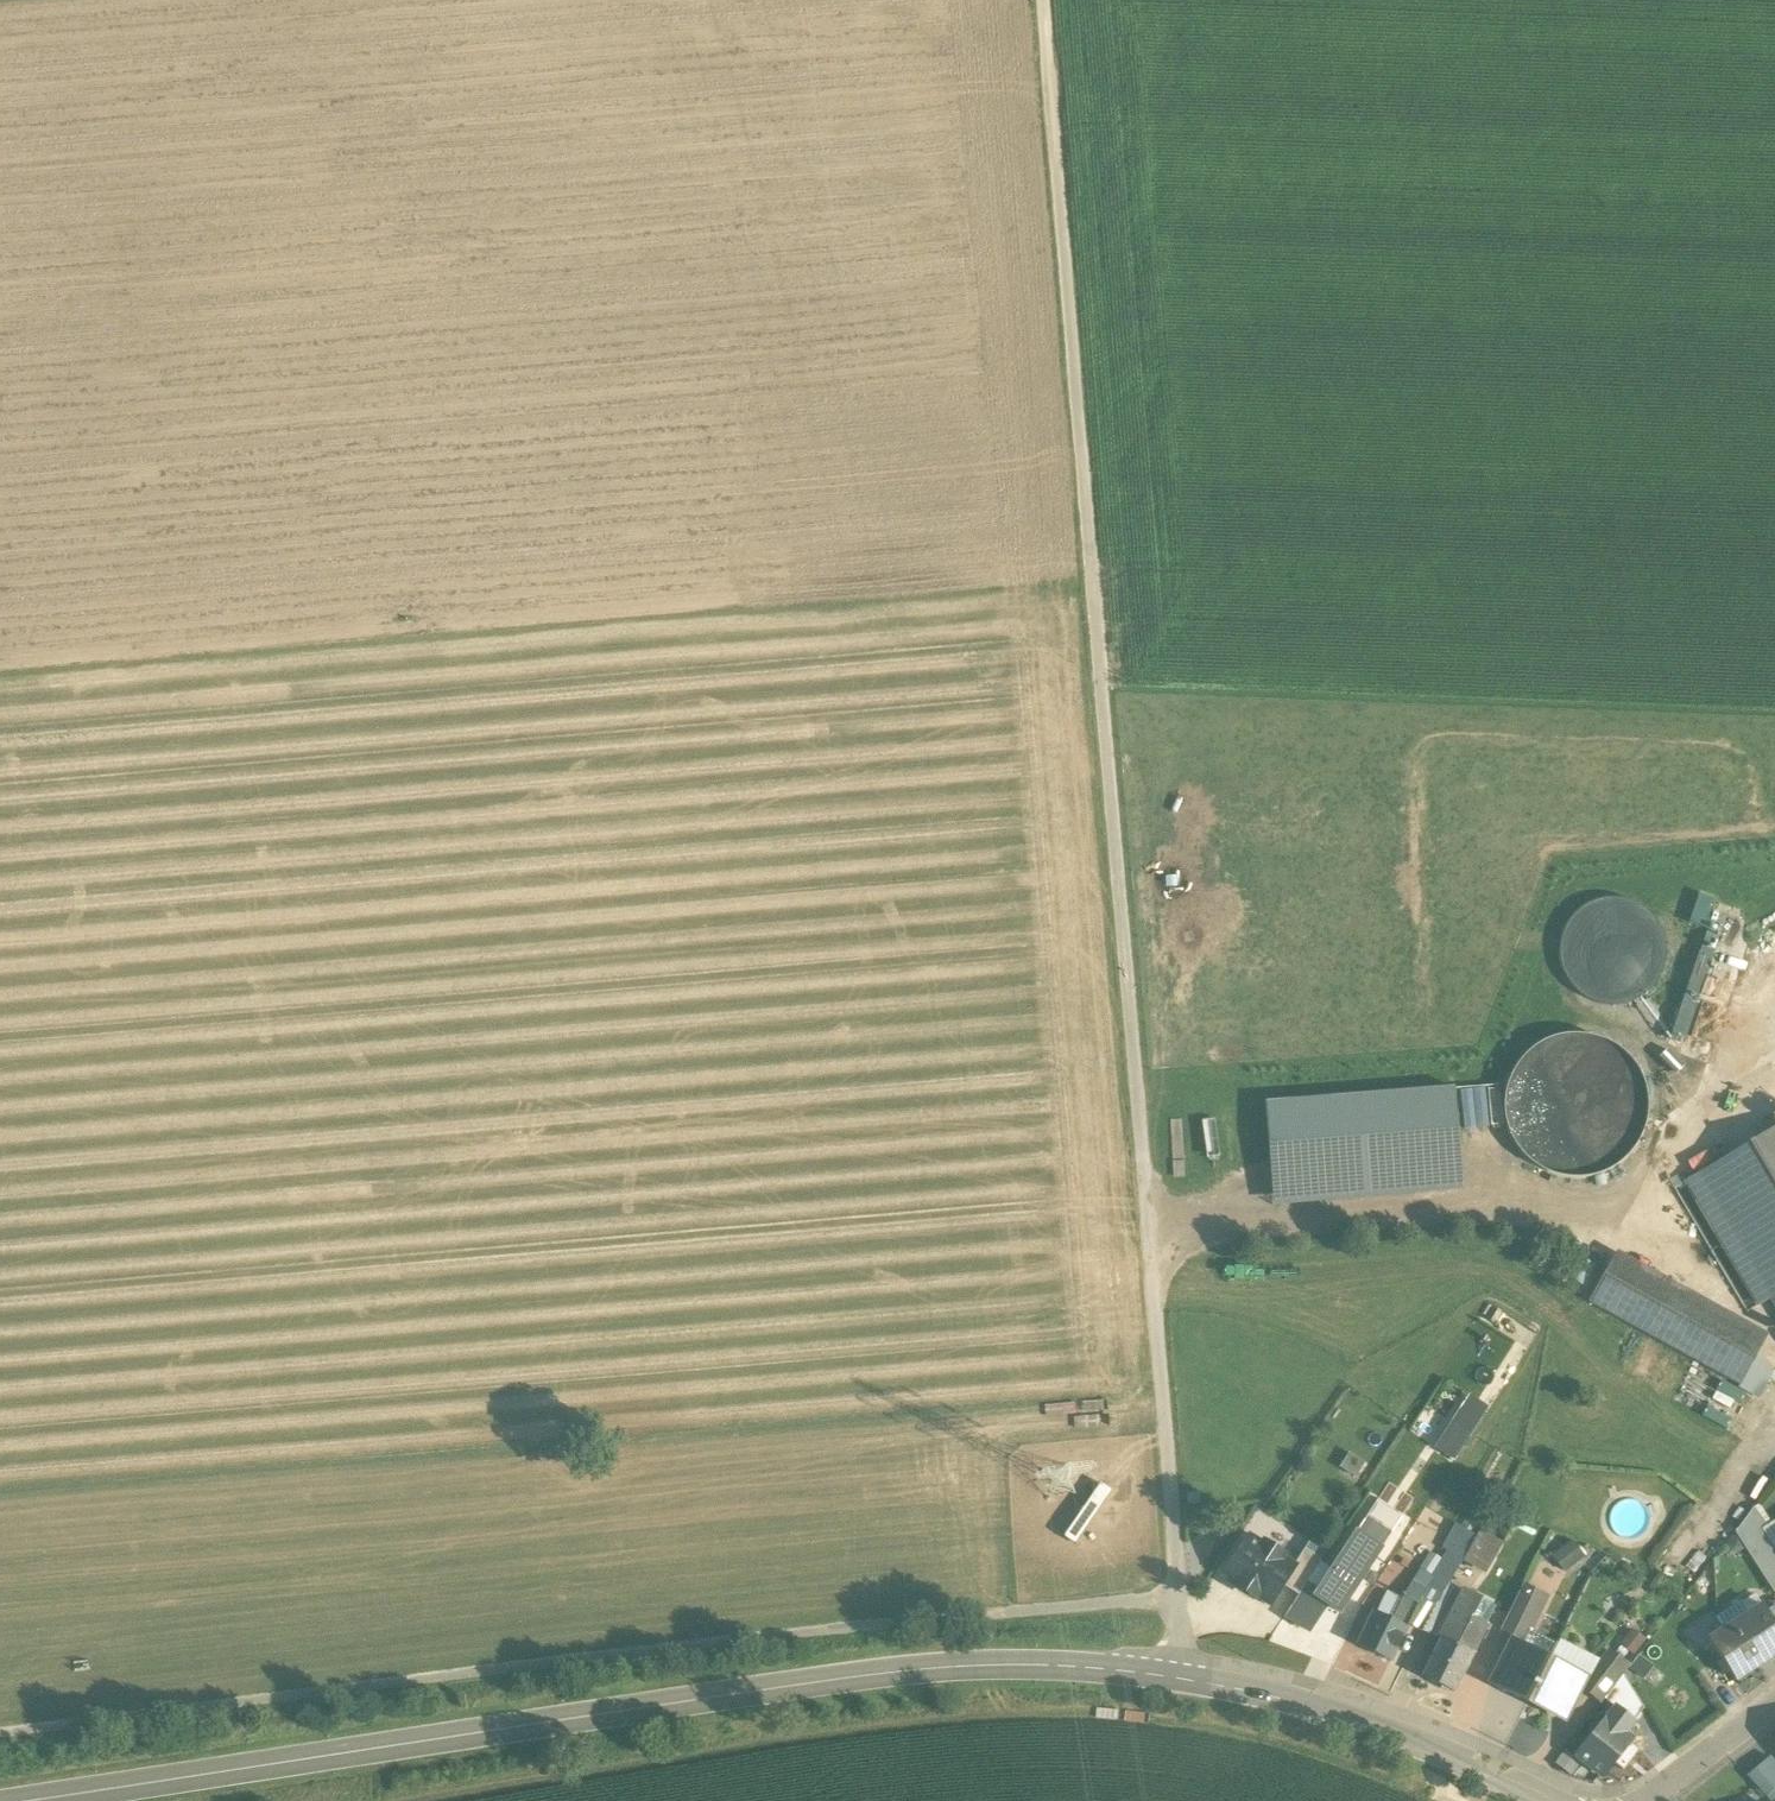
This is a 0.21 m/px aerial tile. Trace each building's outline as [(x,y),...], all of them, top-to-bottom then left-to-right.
[(1708,921),(1718,891),(1701,885),(1691,916),(1708,921)] [(1578,935),(1589,997),(1655,985),(1643,911),(1597,918),(1599,931),(1578,935)] [(1706,917),(1677,1031),(1693,1035),(1722,921),(1706,917)] [(1642,1134),(1647,1106),(1642,1079),(1626,1056),(1603,1040),(1575,1035),(1548,1041),(1524,1057),(1509,1080),(1504,1107),(1510,1135),(1525,1158),(1549,1173),(1576,1179),(1604,1173),(1627,1157),(1642,1134)] [(1459,1075),(1269,1086),(1275,1192),(1465,1181),(1459,1075)] [(1684,1182),(1757,1307),(1770,1300),(1774,1297),(1774,1128),(1684,1182)] [(1758,1352),(1608,1270),(1589,1304),(1739,1386),(1747,1371),(1758,1352)] [(1766,1381),(1747,1371),(1739,1386),(1757,1396),(1766,1381)] [(1457,1456),(1491,1401),(1469,1387),(1435,1442),(1457,1456)] [(1760,1533),(1765,1530),(1752,1510),(1735,1533),(1773,1593),(1774,1592),(1774,1556),(1760,1533)] [(1355,1531),(1317,1590),(1312,1598),(1327,1608),(1340,1617),(1384,1549),(1355,1531)] [(1554,1549),(1568,1567),(1589,1551),(1575,1533),(1554,1549)] [(1262,1547),(1248,1538),(1225,1574),(1239,1583),(1237,1587),(1253,1598),(1256,1594),(1271,1604),(1282,1586),(1294,1568),(1293,1567),(1280,1559),(1283,1555),(1265,1543),(1262,1547)] [(1489,1554),(1474,1579),(1497,1590),(1516,1557),(1494,1544),(1489,1554)] [(1322,1560),(1304,1549),(1293,1567),(1294,1568),(1282,1586),(1298,1596),(1307,1583),(1322,1560)] [(1462,1562),(1446,1553),(1431,1578),(1448,1586),(1462,1562)] [(1448,1586),(1431,1578),(1425,1589),(1428,1591),(1441,1598),(1448,1586)] [(1425,1589),(1413,1582),(1403,1598),(1418,1606),(1428,1591),(1425,1589)] [(1307,1583),(1298,1596),(1284,1618),(1310,1634),(1327,1608),(1312,1598),(1317,1590),(1307,1583)] [(1522,1587),(1500,1629),(1523,1641),(1545,1599),(1522,1587)] [(1428,1591),(1418,1606),(1408,1625),(1421,1632),(1441,1598),(1428,1591)] [(1391,1621),(1374,1613),(1358,1645),(1389,1662),(1408,1625),(1418,1606),(1403,1598),(1391,1621)] [(1474,1598),(1463,1619),(1469,1622),(1483,1630),(1494,1609),(1474,1598)] [(1709,1640),(1735,1680),(1774,1655),(1774,1626),(1763,1606),(1709,1640)] [(1456,1646),(1442,1639),(1422,1678),(1452,1693),(1472,1655),(1471,1654),(1483,1630),(1469,1622),(1456,1646)] [(1532,1652),(1512,1641),(1492,1682),(1528,1700),(1546,1666),(1529,1658),(1532,1652)] [(1633,1660),(1647,1671),(1659,1657),(1645,1646),(1633,1660)] [(1609,1653),(1587,1681),(1591,1684),(1587,1690),(1602,1702),(1628,1668),(1609,1653)] [(1562,1674),(1546,1666),(1528,1700),(1564,1718),(1584,1677),(1565,1667),(1562,1674)] [(1616,1709),(1577,1757),(1602,1777),(1613,1763),(1624,1771),(1640,1751),(1630,1743),(1632,1741),(1624,1735),(1634,1723),(1616,1709)] [(1754,1783),(1767,1798),(1774,1790),(1774,1765),(1754,1783)]
